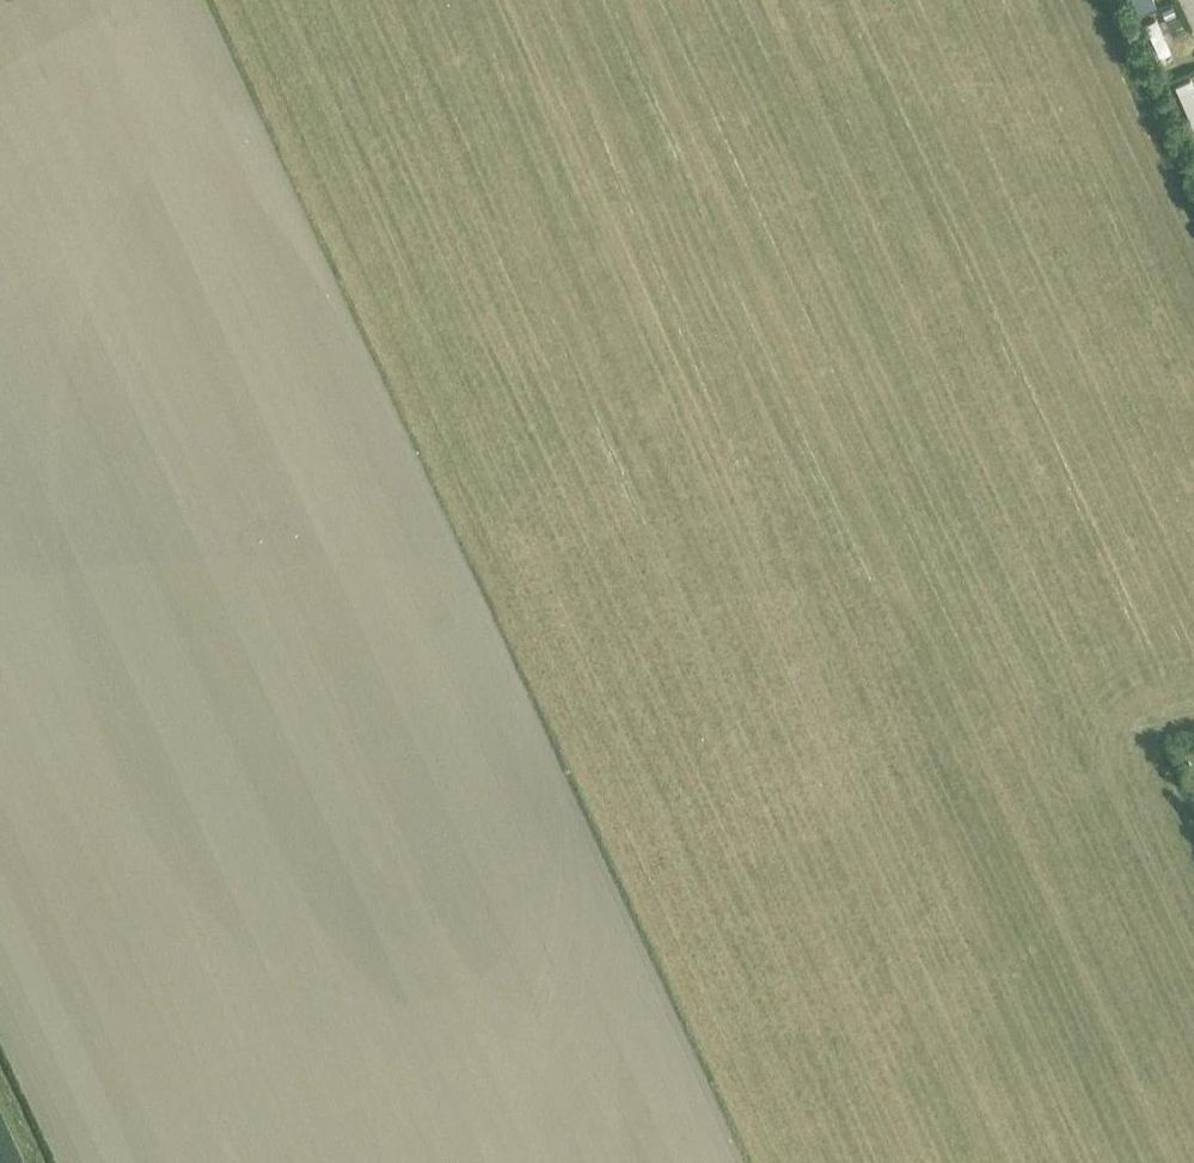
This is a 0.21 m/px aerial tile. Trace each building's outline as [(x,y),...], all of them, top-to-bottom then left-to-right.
[(1149,6),(1136,12),(1152,47),(1165,41),(1149,6)] [(1174,83),(1193,128),(1193,88),(1189,77),(1174,83)]
